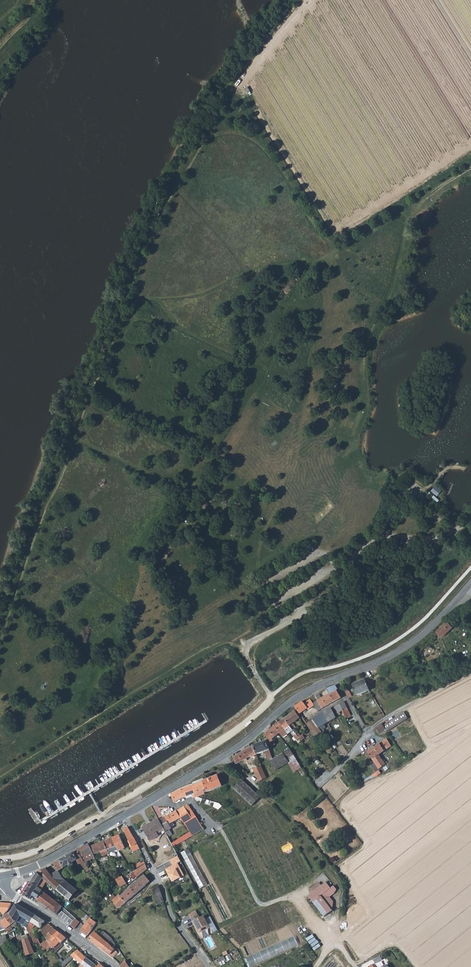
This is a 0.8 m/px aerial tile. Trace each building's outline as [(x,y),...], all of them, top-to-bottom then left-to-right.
[(417,487),(413,492),(417,496),(421,491),(417,487)] [(447,621),(436,632),(439,634),(442,638),(453,627),(447,621)] [(457,656),(451,658),(453,664),(459,662),(457,656)] [(357,695),(369,690),(365,680),(353,685),(357,695)] [(331,687),(333,692),(329,694),(333,702),(342,697),(336,686),(331,687)] [(347,687),(344,689),(349,698),(352,696),(347,687)] [(321,691),(315,694),(319,700),(318,701),(323,708),(333,702),(329,694),(325,697),(321,691)] [(303,701),(295,707),(300,714),(307,709),(308,710),(315,706),(313,704),(310,699),(304,703),(303,701)] [(313,704),(315,706),(318,711),(323,708),(318,701),(313,704)] [(346,718),(351,715),(344,701),(334,707),(337,714),(342,711),(346,718)] [(327,711),(332,720),(336,718),(330,709),(327,711)] [(289,726),(299,718),(300,718),(295,711),(284,719),(289,726)] [(327,711),(323,713),(329,722),(332,720),(327,711)] [(310,713),(303,718),(307,724),(313,719),(319,728),(328,723),(329,722),(323,713),(314,719),(310,713)] [(298,739),(299,738),(296,733),(289,726),(284,719),(279,722),(288,734),(289,734),(292,732),(298,739)] [(316,737),(322,732),(319,728),(313,719),(307,724),(316,737)] [(274,726),(280,733),(282,736),(284,735),(285,736),(288,734),(279,722),(274,726)] [(376,728),(379,733),(385,729),(383,725),(382,724),(376,728)] [(264,735),(266,741),(267,743),(272,739),(280,733),(274,726),(264,735)] [(296,733),(299,738),(301,740),(304,739),(304,737),(303,735),(308,731),(305,727),(296,733)] [(387,739),(374,747),(379,755),(392,746),(387,739)] [(253,746),(253,747),(256,755),(265,752),(267,757),(271,755),(272,755),(268,745),(267,743),(266,741),(253,746)] [(253,747),(244,751),(233,758),(236,765),(247,759),(247,758),(251,757),(256,755),(253,747)] [(385,763),(379,755),(374,747),(367,752),(372,759),(378,756),(379,758),(379,759),(383,765),(385,763)] [(273,759),(269,762),(275,771),(288,763),(289,764),(296,760),(293,755),(294,755),(290,749),(273,759)] [(292,768),(299,764),(296,760),(289,764),(292,768)] [(260,782),(267,778),(266,777),(262,770),(255,773),(260,782)] [(193,784),(198,796),(199,797),(205,794),(205,793),(222,786),(217,775),(193,784)] [(234,789),(238,793),(241,792),(252,799),(254,797),(259,800),(260,799),(243,781),(237,786),(234,789)] [(193,784),(185,787),(189,796),(192,795),(194,798),(199,797),(198,796),(193,784)] [(184,798),(189,796),(185,787),(180,790),(172,795),(175,802),(184,798)] [(254,797),(252,799),(241,792),(238,793),(252,807),(259,800),(254,797)] [(174,847),(204,829),(194,812),(189,805),(177,812),(181,818),(190,832),(172,843),(174,848),(174,847)] [(176,812),(159,820),(166,832),(168,837),(173,834),(170,829),(171,828),(174,826),(174,825),(173,822),(181,818),(177,812),(176,812)] [(150,841),(166,832),(159,820),(159,819),(143,828),(150,841)] [(137,849),(139,848),(128,827),(124,829),(132,847),(133,846),(134,849),(136,848),(137,849)] [(257,904),(219,833),(181,853),(219,924),(257,904)] [(113,838),(117,846),(119,851),(125,848),(124,847),(121,841),(119,835),(113,838)] [(107,850),(117,846),(113,838),(104,842),(107,850)] [(105,855),(109,853),(107,850),(104,842),(92,847),(95,854),(103,851),(105,855)] [(88,844),(78,850),(85,863),(95,858),(93,855),(88,844)] [(90,870),(84,863),(85,863),(78,850),(54,864),(58,871),(58,872),(69,866),(70,867),(72,867),(74,866),(74,865),(73,863),(77,861),(79,865),(81,864),(83,867),(87,872),(90,870)] [(171,861),(157,868),(160,873),(174,866),(171,861)] [(137,876),(148,869),(146,865),(134,872),(137,876)] [(177,871),(174,865),(166,870),(173,882),(185,876),(181,869),(177,871)] [(37,873),(47,883),(57,891),(62,886),(55,881),(51,875),(46,869),(42,871),(37,873)] [(62,886),(67,881),(64,879),(58,872),(58,871),(51,875),(55,881),(62,886)] [(37,873),(31,883),(41,891),(47,883),(37,873)] [(145,876),(121,897),(119,895),(112,901),(117,908),(119,908),(120,907),(121,907),(150,882),(145,876)] [(116,880),(119,885),(121,883),(123,886),(126,884),(122,877),(116,880)] [(62,886),(57,891),(69,901),(78,891),(67,881),(62,886)] [(62,907),(62,906),(41,891),(31,883),(23,896),(30,900),(33,896),(37,899),(37,900),(56,914),(56,915),(62,907)] [(162,895),(161,890),(159,886),(152,889),(154,894),(153,898),(156,906),(164,902),(164,900),(162,895)] [(323,891),(309,909),(330,925),(336,917),(321,905),(325,900),(329,896),(323,891)] [(325,900),(332,905),(336,899),(335,895),(331,892),(329,896),(325,900)] [(321,905),(336,917),(337,908),(332,905),(325,900),(321,905)] [(12,904),(0,903),(0,911),(4,915),(8,911),(12,904)] [(15,906),(10,914),(16,921),(17,923),(21,916),(30,922),(34,915),(29,911),(16,904),(15,906)] [(219,930),(212,916),(207,918),(206,915),(201,917),(198,910),(191,913),(199,933),(212,928),(213,933),(219,930)] [(16,921),(10,914),(8,913),(5,916),(6,918),(12,925),(16,921)] [(48,951),(52,948),(49,944),(47,941),(46,938),(45,937),(41,931),(36,936),(30,926),(33,923),(41,928),(45,921),(34,915),(30,922),(26,928),(37,950),(41,947),(43,950),(45,948),(48,951)] [(12,925),(6,918),(0,923),(0,928),(1,931),(6,929),(12,925)] [(77,918),(71,926),(75,929),(81,921),(77,918)] [(87,936),(97,923),(91,918),(81,931),(87,936)] [(48,924),(41,931),(45,937),(54,928),(48,924)] [(47,941),(57,931),(54,928),(45,937),(46,938),(47,941)] [(57,931),(47,941),(49,944),(60,934),(57,931)] [(95,931),(89,939),(112,957),(118,952),(113,947),(115,944),(112,939),(103,931),(99,935),(95,931)] [(61,943),(66,938),(60,934),(49,944),(53,948),(54,947),(59,942),(61,943)] [(251,966),(300,946),(296,936),(247,957),(251,966)] [(29,939),(24,941),(27,961),(30,960),(30,959),(31,958),(30,955),(35,953),(29,939)] [(104,966),(100,963),(97,966),(87,958),(78,950),(61,964),(63,966),(74,958),(82,964),(80,966),(104,966)] [(384,956),(383,954),(374,958),(376,963),(384,959),(383,957),(384,956)]
